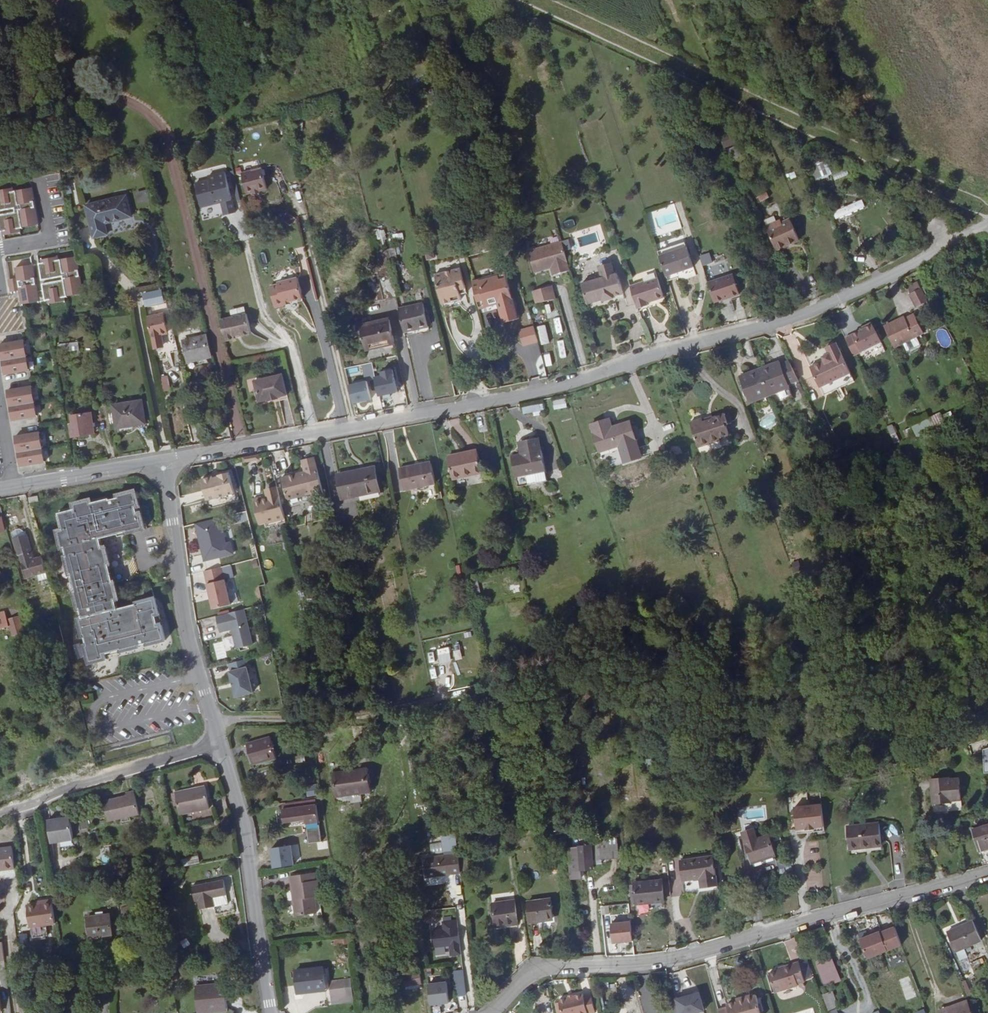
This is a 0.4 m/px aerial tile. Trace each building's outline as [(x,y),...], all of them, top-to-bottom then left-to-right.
[(817,181),(830,177),(825,161),(812,165),(817,181)] [(261,166),(241,170),(245,191),(265,186),(261,166)] [(194,182),(200,206),(214,202),(213,199),(219,197),(220,201),(223,214),(234,212),(224,171),(207,175),(208,179),(194,182)] [(0,222),(1,226),(21,223),(20,219),(35,216),(29,182),(15,184),(14,182),(0,184),(0,222)] [(134,193),(137,206),(149,203),(146,190),(134,193)] [(756,196),(760,203),(769,198),(766,191),(756,196)] [(131,214),(126,193),(86,202),(93,234),(107,231),(105,220),(131,214)] [(832,212),(836,221),(865,209),(862,200),(832,212)] [(291,226),(295,217),(285,213),(281,222),(291,226)] [(778,219),(766,224),(777,249),(800,240),(791,217),(782,220),(778,222),(778,219)] [(374,231),(376,240),(384,238),(382,229),(374,231)] [(570,268),(561,240),(528,250),(534,271),(547,267),(546,263),(550,262),(553,273),(570,268)] [(687,243),(661,252),(669,277),(678,274),(696,268),(687,243)] [(396,293),(385,246),(376,248),(378,258),(380,265),(364,269),(371,299),(396,293)] [(55,248),(38,251),(39,254),(36,255),(39,272),(61,268),(61,271),(39,275),(40,279),(34,280),(29,253),(13,255),(15,268),(7,270),(9,284),(18,283),(20,296),(36,293),(35,288),(41,287),(42,292),(45,291),(46,295),(62,292),(61,289),(79,285),(74,249),(55,252),(55,248)] [(698,256),(702,267),(713,263),(709,253),(698,256)] [(606,298),(606,299),(617,296),(617,294),(626,292),(620,271),(617,272),(614,263),(611,261),(603,264),(602,266),(604,275),(599,277),(606,298)] [(451,273),(460,303),(463,303),(462,297),(467,296),(462,271),(451,273)] [(906,283),(916,277),(913,271),(903,277),(906,283)] [(442,307),(460,303),(451,273),(436,277),(442,307)] [(678,274),(669,277),(671,282),(680,279),(678,274)] [(709,284),(715,304),(725,300),(724,299),(730,297),(731,299),(740,295),(734,276),(709,284)] [(291,278),(296,299),(301,298),(296,277),(291,278)] [(606,298),(599,277),(584,281),(590,302),(606,298)] [(925,295),(916,277),(906,283),(913,296),(914,295),(916,299),(925,295)] [(288,300),(296,299),(291,278),(276,282),(276,283),(268,285),(273,306),(282,304),(282,302),(288,300)] [(490,301),(492,310),(501,307),(504,316),(502,317),(505,329),(521,325),(517,310),(515,311),(510,293),(512,293),(509,280),(501,282),(501,284),(500,284),(499,283),(496,281),(493,281),(491,281),(489,282),(487,282),(485,284),(484,286),(483,287),(482,287),(480,282),(474,284),(479,301),(488,299),(490,301)] [(652,283),(638,288),(645,310),(656,307),(655,304),(654,303),(661,301),(663,302),(670,299),(671,297),(665,280),(652,284),(652,283)] [(532,292),(536,304),(555,299),(552,286),(532,292)] [(479,301),(482,312),(492,310),(490,301),(488,299),(479,301)] [(559,309),(556,299),(544,302),(547,312),(559,309)] [(163,311),(168,310),(166,302),(157,304),(159,312),(146,314),(151,335),(167,332),(163,311)] [(413,309),(419,332),(430,329),(425,307),(413,309)] [(406,335),(419,332),(413,309),(401,312),(406,335)] [(907,317),(906,313),(885,323),(894,344),(903,340),(907,349),(920,342),(916,334),(924,330),(917,312),(907,317)] [(219,319),(224,340),(233,338),(233,336),(233,334),(237,333),(240,335),(247,333),(249,331),(245,313),(219,319)] [(388,317),(360,323),(365,347),(394,340),(388,317)] [(869,317),(862,320),(862,322),(857,325),(849,328),(857,346),(878,337),(869,317)] [(542,346),(550,343),(545,325),(536,327),(542,346)] [(536,327),(521,332),(526,346),(540,342),(536,327)] [(186,360),(210,355),(205,334),(182,340),(186,360)] [(4,371),(31,366),(27,337),(0,341),(0,348),(4,371)] [(849,370),(835,339),(824,344),(827,350),(821,353),(823,357),(808,364),(818,384),(849,370)] [(55,341),(56,350),(76,349),(76,340),(55,341)] [(557,341),(561,358),(566,357),(562,340),(557,341)] [(770,364),(759,367),(768,391),(789,382),(787,378),(795,375),(786,355),(779,359),(778,356),(768,360),(770,364)] [(768,391),(759,367),(750,371),(748,368),(739,372),(749,398),(768,391)] [(818,384),(822,392),(852,378),(849,370),(818,384)] [(394,372),(373,374),(376,398),(397,395),(394,372)] [(162,392),(170,391),(168,376),(159,377),(162,392)] [(285,396),(281,377),(254,383),(258,402),(267,400),(268,401),(278,399),(277,397),(285,396)] [(352,406),(371,401),(367,381),(347,386),(352,406)] [(802,382),(794,384),(797,399),(804,398),(802,382)] [(7,387),(11,417),(39,412),(34,383),(7,387)] [(553,400),(553,408),(566,407),(565,399),(553,400)] [(144,422),(139,400),(112,404),(115,427),(144,422)] [(523,415),(541,413),(541,405),(522,407),(523,415)] [(218,427),(227,425),(223,410),(215,412),(218,427)] [(726,410),(713,414),(713,416),(705,419),(703,416),(703,414),(690,419),(699,444),(713,439),(713,437),(721,434),(730,431),(726,422),(729,421),(729,419),(726,411),(726,410)] [(89,411),(72,414),(73,423),(70,424),(72,435),(92,432),(89,411)] [(908,439),(944,423),(940,413),(903,428),(908,439)] [(613,427),(610,419),(592,425),(600,452),(637,440),(631,422),(613,427)] [(892,423),(886,426),(895,443),(900,440),(892,423)] [(14,433),(19,462),(47,458),(42,429),(14,433)] [(522,451),(513,453),(518,475),(547,468),(542,447),(539,434),(524,437),(526,443),(520,445),(522,451)] [(481,469),(476,448),(447,455),(452,476),(481,469)] [(310,454),(306,455),(315,493),(318,493),(310,454)] [(315,493),(306,455),(298,456),(302,473),(282,478),(286,499),(309,493),(309,495),(315,493)] [(437,479),(432,460),(426,462),(425,460),(407,464),(412,485),(437,479)] [(206,497),(235,491),(230,470),(201,477),(206,497)] [(379,496),(374,473),(337,481),(343,504),(379,496)] [(267,523),(284,519),(277,490),(266,492),(267,498),(262,499),(261,496),(253,498),(258,521),(266,519),(267,523)] [(144,524),(136,492),(54,511),(88,657),(165,640),(155,595),(119,603),(103,533),(144,524)] [(234,524),(248,520),(246,511),(232,514),(234,524)] [(219,516),(194,523),(205,559),(229,552),(219,516)] [(271,531),(272,541),(283,540),(281,529),(271,531)] [(48,568),(44,553),(33,556),(27,532),(10,536),(17,559),(18,559),(22,575),(48,568)] [(110,544),(113,558),(119,557),(116,543),(110,544)] [(264,569),(272,567),(271,559),(262,561),(264,569)] [(222,569),(204,573),(213,608),(231,603),(222,569)] [(470,580),(473,594),(480,592),(477,578),(470,580)] [(0,610),(0,626),(9,623),(5,608),(0,610)] [(220,632),(231,629),(236,648),(252,644),(243,608),(216,616),(220,632)] [(9,616),(11,623),(20,619),(19,613),(9,616)] [(20,619),(11,623),(13,631),(23,629),(22,624),(20,619)] [(223,641),(214,643),(217,659),(226,657),(223,641)] [(449,646),(436,648),(439,663),(451,661),(449,646)] [(253,691),(247,667),(229,671),(235,695),(253,691)] [(273,760),(267,739),(244,745),(251,767),(273,760)] [(369,793),(365,768),(332,773),(335,798),(369,793)] [(951,794),(962,793),(959,772),(949,773),(948,770),(930,772),(934,798),(944,797),(944,793),(951,793),(951,794)] [(209,810),(206,788),(175,793),(179,815),(209,810)] [(105,824),(137,817),(132,793),(124,795),(124,798),(101,803),(105,824)] [(817,805),(789,808),(791,830),(801,829),(801,830),(810,829),(810,828),(819,827),(817,805)] [(318,825),(315,807),(282,812),(284,825),(304,821),(305,826),(318,825)] [(63,816),(40,819),(44,842),(66,839),(63,816)] [(85,820),(75,822),(77,831),(87,829),(85,820)] [(302,827),(289,829),(292,848),(304,846),(302,827)] [(775,855),(768,834),(756,839),(752,829),(743,832),(752,862),(775,855)] [(874,831),(842,835),(845,857),(877,853),(874,831)] [(584,846),(586,869),(594,868),(593,863),(593,858),(602,857),(609,856),(607,838),(590,840),(591,845),(584,846)] [(8,850),(0,851),(0,872),(10,870),(8,850)] [(701,887),(717,884),(713,855),(680,859),(682,879),(700,877),(701,887)] [(422,878),(457,873),(456,870),(455,860),(455,856),(419,862),(422,878)] [(465,869),(463,859),(455,860),(456,870),(465,869)] [(293,906),(295,918),(316,915),(313,899),(319,898),(316,882),(313,882),(313,875),(289,878),(290,886),(293,886),(296,905),(293,906)] [(194,904),(196,912),(210,910),(208,901),(223,899),(220,883),(189,888),(191,904),(194,904)] [(644,888),(646,909),(660,908),(658,887),(644,888)] [(635,911),(646,909),(644,888),(633,889),(635,911)] [(551,906),(550,897),(527,900),(530,923),(551,920),(549,907),(551,906)] [(36,922),(55,919),(52,899),(45,900),(45,903),(38,904),(34,905),(36,922)] [(518,925),(514,902),(492,905),(495,928),(518,925)] [(29,923),(36,922),(34,905),(27,906),(29,923)] [(134,926),(131,907),(120,909),(123,928),(134,926)] [(112,933),(108,913),(87,917),(90,936),(112,933)] [(971,913),(958,918),(966,938),(980,932),(971,913)] [(966,938),(958,918),(945,924),(954,944),(966,938)] [(899,937),(892,919),(878,924),(878,925),(858,933),(865,949),(899,937)] [(448,955),(457,954),(452,920),(439,921),(440,929),(429,930),(431,947),(447,945),(448,955)] [(610,943),(632,943),(631,920),(610,920),(610,943)] [(833,952),(818,957),(825,977),(841,971),(833,952)] [(802,977),(796,958),(779,963),(780,966),(776,968),(767,971),(772,989),(796,982),(795,979),(802,977)] [(806,980),(813,978),(806,958),(798,961),(806,980)] [(325,987),(322,968),(294,971),(297,993),(306,992),(306,989),(325,987)] [(463,970),(453,970),(454,996),(465,996),(463,970)] [(419,983),(417,973),(401,976),(403,986),(419,983)] [(445,980),(426,983),(428,1003),(447,1001),(445,980)] [(581,981),(571,983),(566,984),(557,986),(558,988),(560,998),(561,1003),(562,1005),(593,998),(589,981),(582,982),(581,981)] [(831,985),(821,989),(827,1004),(837,1001),(831,985)] [(210,1012),(228,1012),(224,987),(207,990),(210,1012)] [(347,996),(346,987),(329,988),(331,998),(347,996)] [(207,990),(196,991),(199,1012),(210,1012),(207,990)] [(676,999),(680,1012),(696,1012),(704,1011),(698,992),(676,999)] [(972,1012),(963,992),(937,1004),(941,1012),(969,1012),(972,1012)] [(757,994),(747,997),(747,995),(737,998),(738,1001),(727,1004),(730,1012),(762,1012),(757,994)]
